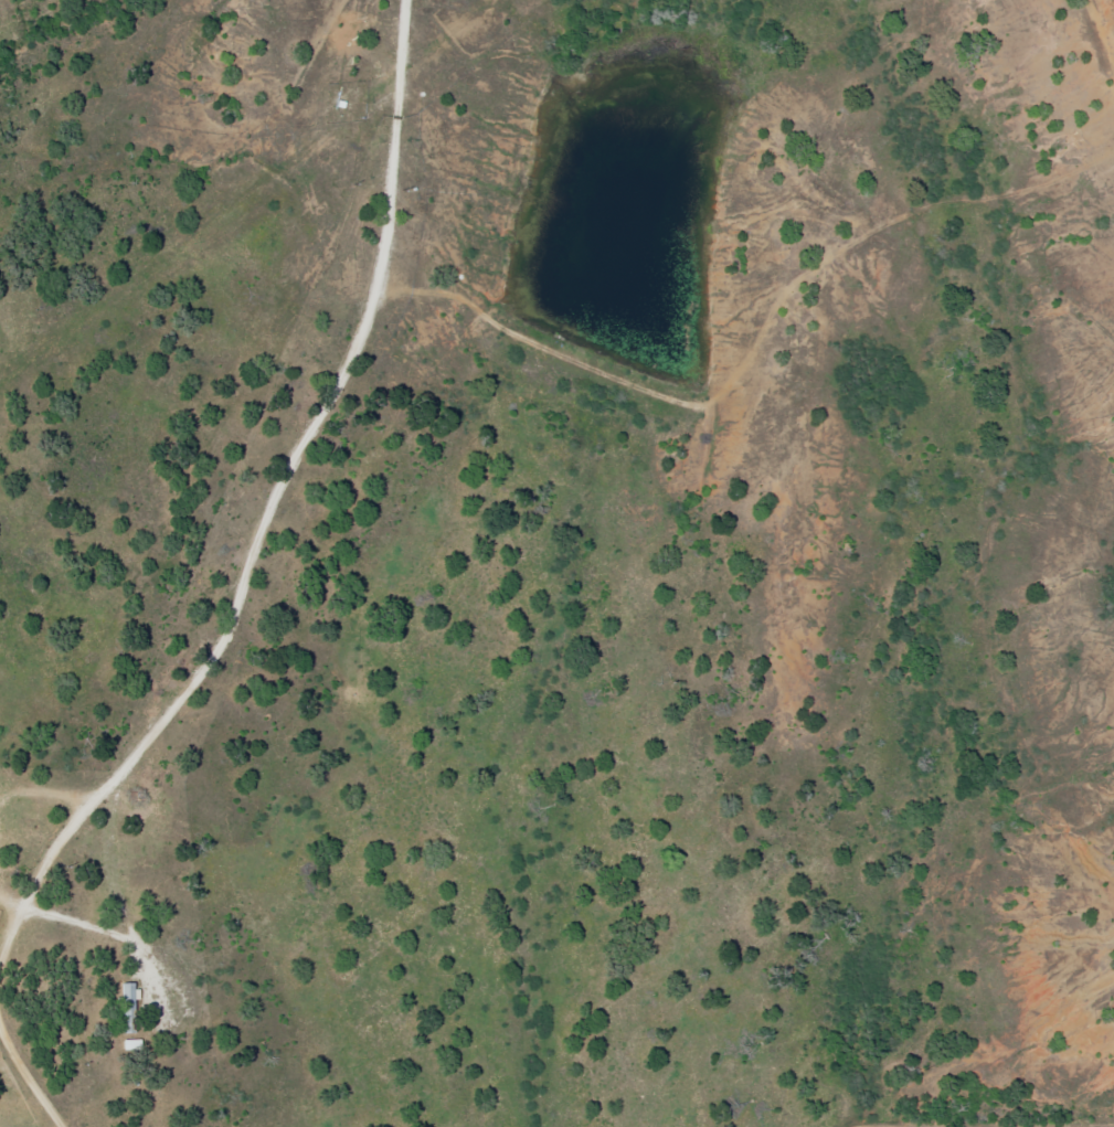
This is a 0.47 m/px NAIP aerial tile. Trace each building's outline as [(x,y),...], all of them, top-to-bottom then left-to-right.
[(139,984),(124,983),(123,1004),(139,1004),(139,984)]
